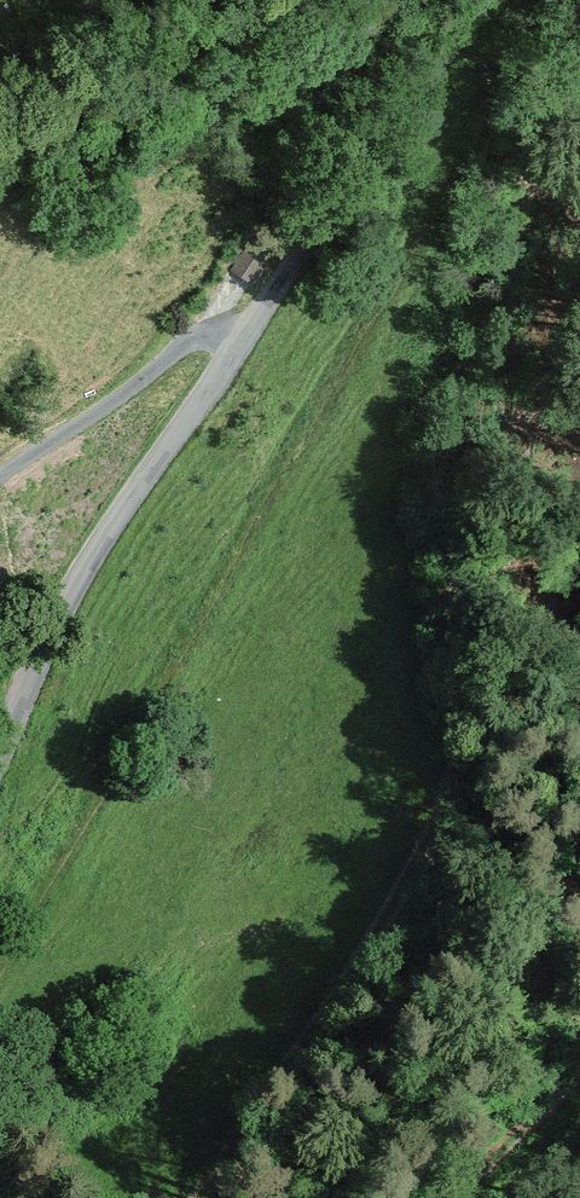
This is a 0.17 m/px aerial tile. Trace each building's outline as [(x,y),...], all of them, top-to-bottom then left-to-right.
[(253,281),(268,261),(247,245),(232,265),(253,281)]
